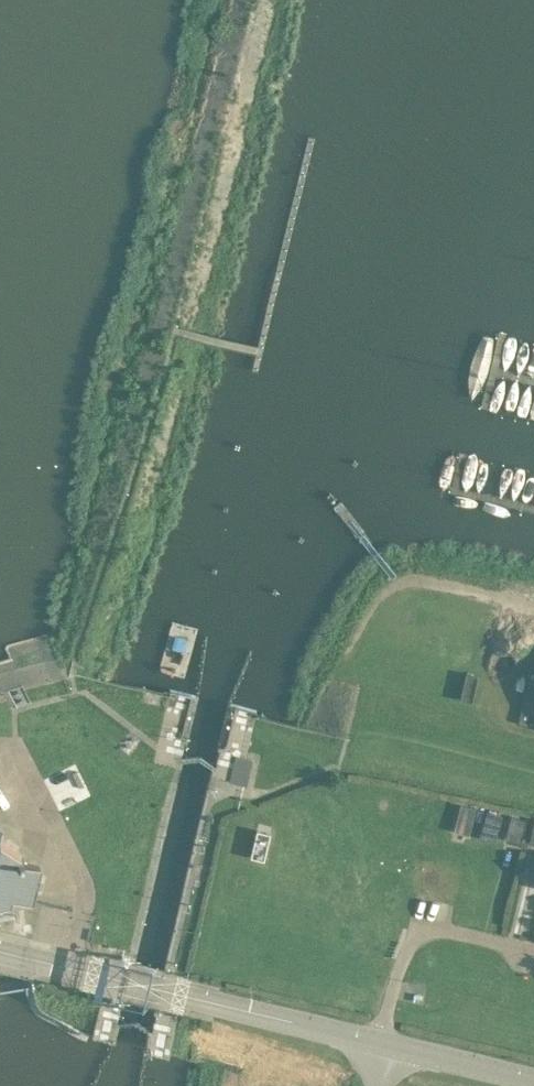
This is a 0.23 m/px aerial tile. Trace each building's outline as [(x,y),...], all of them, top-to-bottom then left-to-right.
[(476,674),(465,671),(459,697),(470,700),(476,674)] [(517,720),(533,723),(533,680),(526,679),(517,720)] [(249,854),(262,857),(269,831),(256,828),(249,854)] [(39,871),(38,871),(39,863),(21,859),(22,855),(18,855),(19,853),(0,839),(0,899),(8,898),(9,892),(30,898),(33,891),(35,891),(39,871)]
